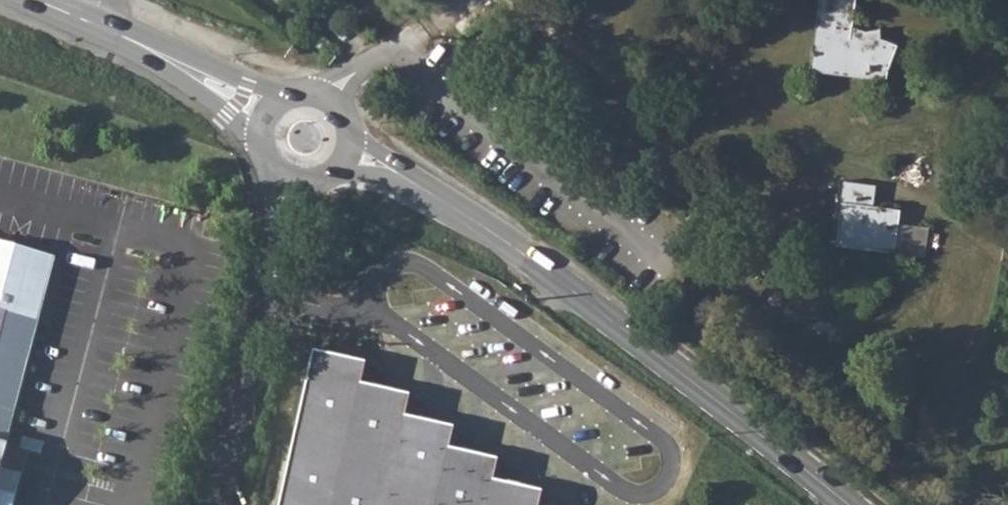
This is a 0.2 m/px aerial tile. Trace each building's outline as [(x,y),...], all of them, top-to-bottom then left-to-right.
[(810,68),(887,80),(890,63),(898,42),(883,40),(880,24),(868,28),(867,34),(853,31),(858,0),(820,0),(810,68)] [(323,34),(316,44),(325,50),(331,41),(323,34)] [(844,179),(837,245),(895,253),(925,257),(929,227),(899,224),(900,206),(876,203),(878,183),(844,179)] [(6,443),(4,443),(54,256),(0,241),(0,464),(6,443)] [(280,504),(539,504),(542,491),(495,481),(499,458),(450,447),(453,428),(405,418),(410,396),(361,386),(365,366),(313,355),(280,504)]
